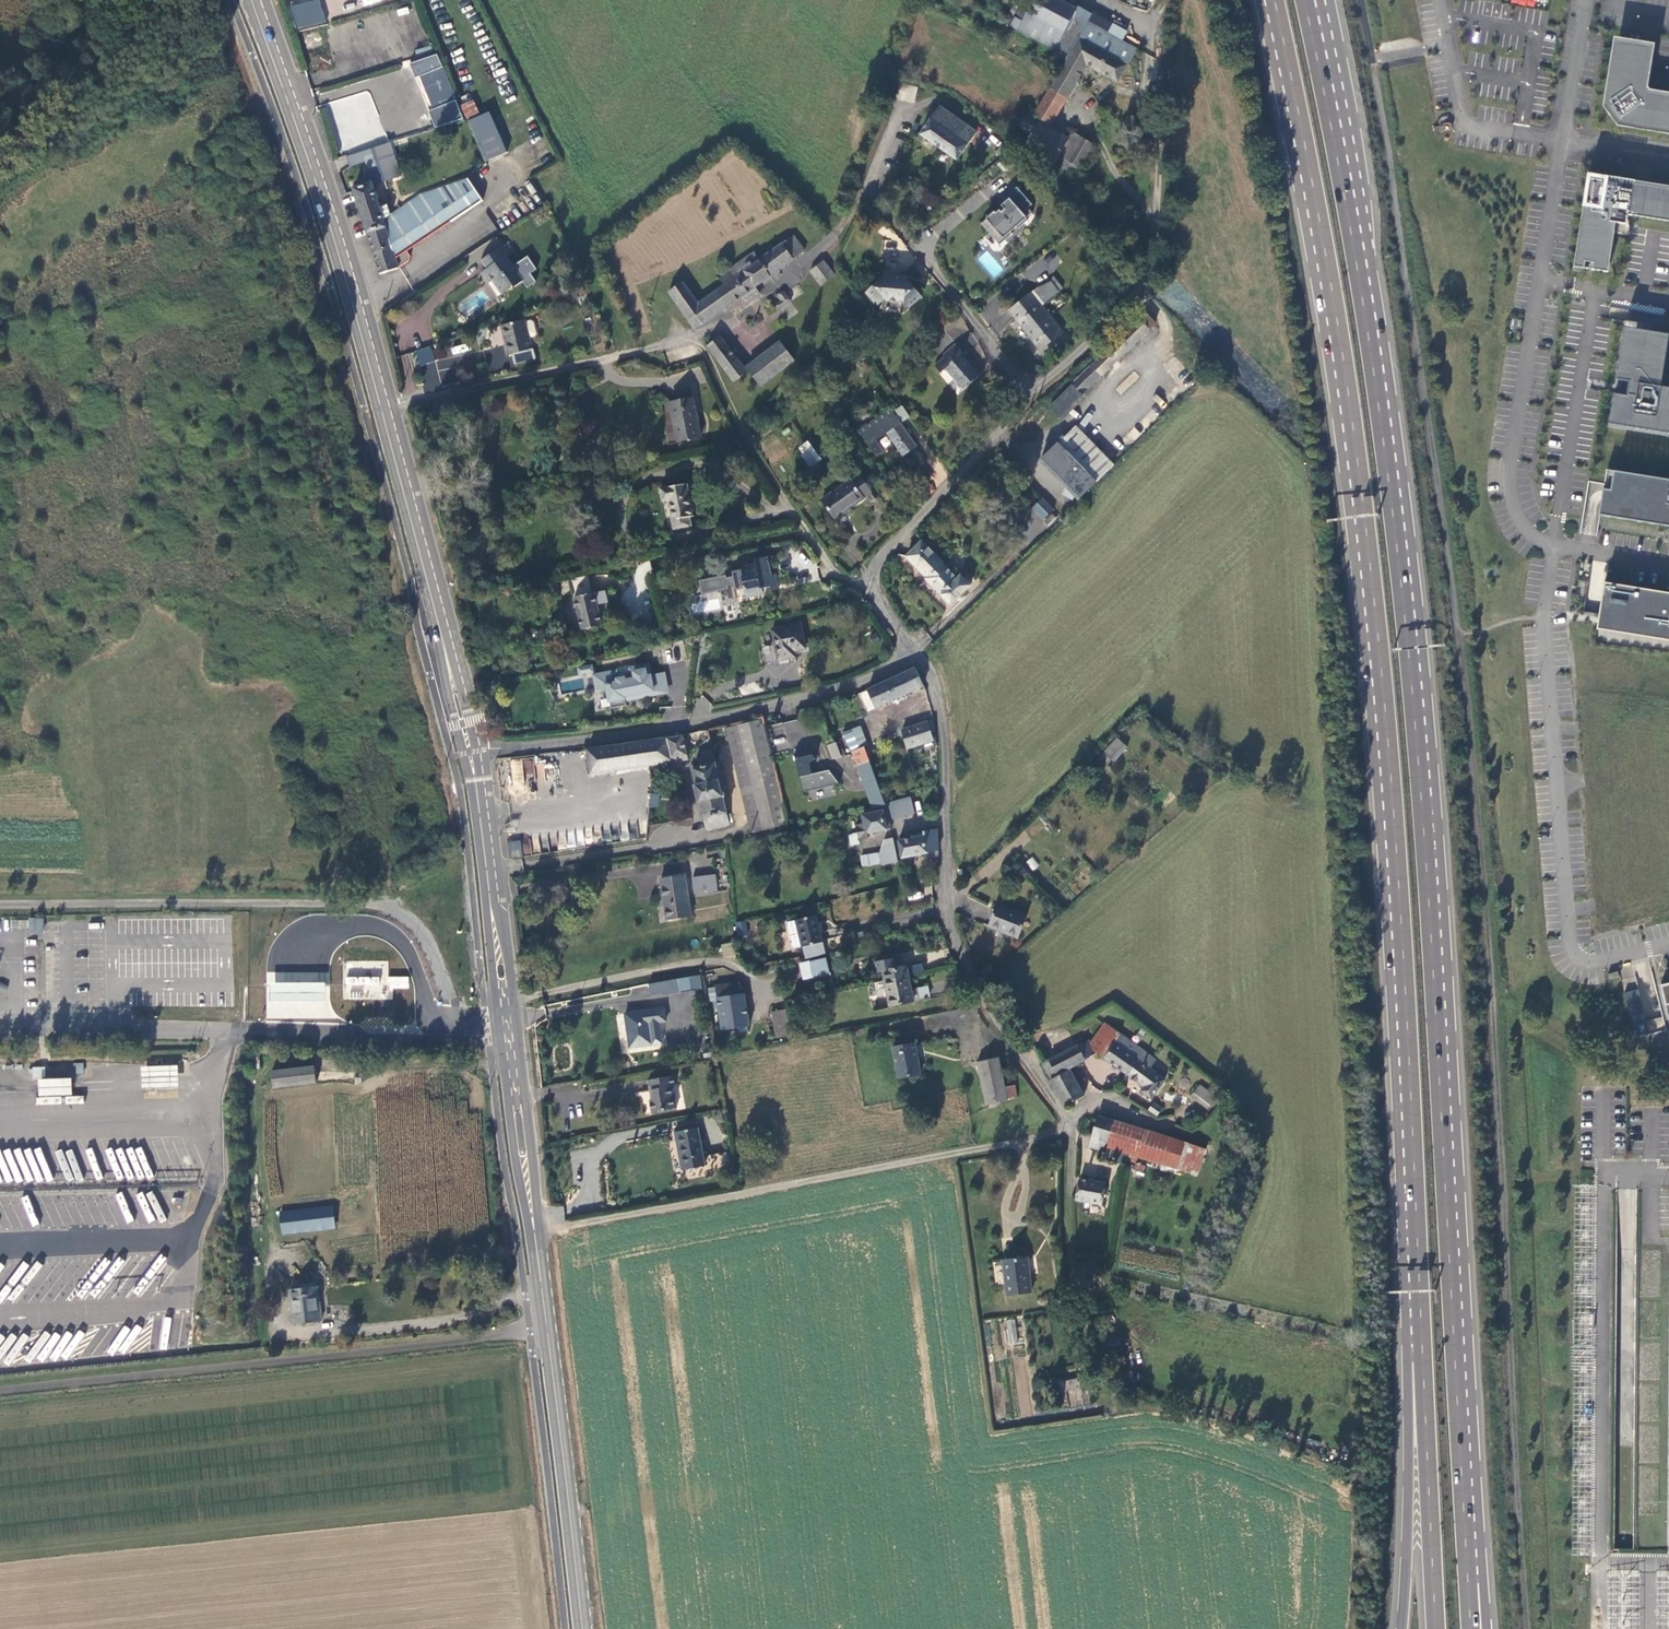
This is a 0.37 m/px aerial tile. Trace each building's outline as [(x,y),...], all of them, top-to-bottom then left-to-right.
[(290,5),(297,31),(326,23),(321,0),(311,0),(290,5)] [(1022,21),(1017,30),(1067,57),(1089,20),(1077,14),(1073,21),(1035,0),(1022,21)] [(1035,0),(1073,21),(1077,14),(1078,8),(1063,0),(1035,0)] [(1026,12),(1019,8),(1015,15),(1022,19),(1026,12)] [(1022,21),(1015,17),(1010,26),(1017,30),(1022,21)] [(1089,20),(1067,57),(1033,116),(1040,120),(1052,126),(1088,68),(1118,84),(1138,48),(1089,20)] [(1618,41),(1608,105),(1620,121),(1668,129),(1668,96),(1648,93),(1644,87),(1651,46),(1618,41)] [(457,101),(443,67),(419,76),(433,111),(457,101)] [(918,88),(899,84),(896,100),(914,104),(918,88)] [(362,102),(365,114),(375,111),(370,92),(332,101),(334,109),(362,102)] [(481,114),(475,100),(461,106),(466,119),(467,120),(481,114)] [(978,132),(940,105),(920,134),(942,150),(958,161),(969,145),(978,132)] [(466,119),(461,106),(451,110),(454,118),(455,117),(457,121),(458,123),(466,119)] [(1027,114),(1026,112),(1016,110),(1011,121),(1020,126),(1027,114)] [(509,152),(491,111),(468,121),(486,162),(509,152)] [(1074,175),(1079,167),(1070,161),(1083,138),(1071,131),(1068,137),(1052,126),(1040,120),(1039,121),(1027,114),(1020,126),(1019,127),(1031,134),(1024,145),(1074,175)] [(1070,161),(1079,167),(1080,168),(1094,145),(1083,138),(1070,161)] [(381,165),(386,181),(402,176),(392,144),(376,148),(381,165)] [(1009,151),(1003,145),(995,153),(1001,159),(1009,151)] [(368,170),(381,165),(376,148),(363,153),(362,150),(346,156),(350,168),(365,162),(368,170)] [(383,185),(386,183),(386,181),(381,165),(368,170),(372,182),(373,184),(381,183),(383,185)] [(1589,173),(1586,188),(1588,188),(1586,197),(1586,196),(1576,254),(1574,265),(1585,267),(1586,260),(1594,262),(1593,268),(1595,269),(1608,271),(1614,234),(1615,231),(1625,233),(1628,214),(1632,214),(1668,220),(1668,185),(1600,174),(1600,175),(1589,173)] [(388,204),(381,207),(360,211),(380,275),(400,269),(397,257),(483,200),(468,179),(421,193),(392,215),(388,204)] [(360,211),(381,207),(373,184),(372,182),(352,187),(360,211)] [(995,211),(981,224),(1000,246),(1014,234),(1012,232),(1017,227),(1019,229),(1029,219),(1028,218),(1033,213),(1029,208),(1033,204),(1018,187),(1008,195),(1011,198),(1002,205),(1005,209),(1002,212),(1000,210),(997,213),(995,211)] [(753,251),(738,262),(756,288),(806,250),(794,235),(759,259),(753,251)] [(504,246),(482,261),(487,269),(482,273),(489,284),(492,281),(503,296),(525,282),(508,256),(511,254),(504,246)] [(1048,269),(1059,267),(1057,256),(1046,258),(1048,269)] [(824,260),(810,271),(822,287),(836,276),(824,260)] [(756,288),(738,262),(731,267),(732,269),(721,277),(725,284),(699,303),(683,282),(668,293),(694,331),(741,299),(756,288)] [(907,279),(898,278),(898,272),(885,271),(884,277),(867,293),(879,306),(885,301),(903,302),(909,308),(923,297),(907,279)] [(1042,286),(1035,292),(1046,305),(1060,293),(1052,281),(1042,286)] [(747,306),(762,296),(756,288),(741,299),(747,306)] [(784,289),(776,295),(780,301),(773,305),(786,323),(800,313),(784,289)] [(1066,333),(1033,292),(1008,311),(1041,352),(1066,333)] [(1073,383),(1050,406),(1061,418),(1084,395),(1102,376),(1151,329),(1140,319),(1073,383)] [(525,321),(503,327),(507,343),(505,346),(507,356),(513,355),(515,365),(538,360),(535,349),(533,350),(530,340),(526,324),(525,321)] [(526,324),(530,340),(535,338),(537,336),(534,324),(531,322),(526,324)] [(1625,326),(1616,378),(1630,380),(1628,393),(1614,391),(1609,422),(1668,432),(1668,386),(1661,385),(1668,336),(1668,333),(1625,326)] [(934,333),(926,340),(931,346),(939,338),(934,333)] [(745,368),(721,336),(706,346),(733,382),(748,371),(745,368)] [(796,361),(780,340),(745,368),(748,371),(761,389),(796,361)] [(429,345),(414,351),(420,367),(435,361),(429,345)] [(958,346),(936,366),(942,374),(947,369),(956,379),(954,380),(964,391),(980,377),(962,356),(964,354),(958,346)] [(1118,389),(1123,393),(1137,375),(1132,372),(1118,389)] [(694,397),(668,402),(669,405),(663,406),(670,443),(676,442),(676,444),(702,439),(694,397)] [(910,415),(903,405),(896,411),(902,421),(910,415)] [(918,445),(891,408),(859,430),(877,456),(885,450),(877,440),(888,432),(903,455),(918,445)] [(1043,460),(1082,499),(1116,465),(1077,426),(1043,460)] [(799,448),(813,467),(826,457),(812,438),(799,448)] [(1614,469),(1611,488),(1603,487),(1599,513),(1668,525),(1668,478),(1614,469)] [(863,498),(873,492),(860,473),(851,479),(850,478),(820,499),(835,520),(864,499),(863,498)] [(661,488),(663,501),(669,500),(675,528),(690,526),(688,515),(693,513),(687,483),(661,488)] [(1055,509),(1043,497),(1033,508),(1045,519),(1055,509)] [(1060,519),(1053,513),(1044,522),(1051,528),(1060,519)] [(927,581),(950,605),(972,586),(963,576),(959,579),(945,565),(946,563),(924,540),(908,556),(928,578),(927,581)] [(745,569),(733,572),(734,579),(728,580),(727,578),(701,583),(703,596),(730,591),(730,589),(744,585),(746,596),(763,592),(762,589),(777,586),(775,575),(770,576),(766,558),(755,560),(757,565),(745,567),(745,569)] [(570,577),(582,630),(601,627),(589,574),(570,577)] [(1604,581),(1601,603),(1610,604),(1606,629),(1668,639),(1668,591),(1604,581)] [(801,623),(772,630),(779,660),(795,656),(794,650),(806,647),(801,623)] [(639,698),(654,695),(650,678),(648,667),(628,671),(631,682),(625,683),(624,680),(618,682),(616,674),(594,678),(597,693),(607,690),(611,712),(627,708),(626,704),(625,699),(638,696),(639,698)] [(916,668),(868,690),(875,707),(924,687),(916,668)] [(663,675),(650,678),(654,695),(639,698),(638,696),(625,699),(626,704),(667,695),(663,675)] [(764,715),(725,723),(753,833),(791,825),(774,754),(764,715)] [(936,730),(935,720),(901,729),(907,748),(935,740),(933,731),(936,730)] [(706,728),(682,733),(684,742),(708,737),(706,728)] [(682,733),(588,749),(591,773),(649,766),(674,762),(674,758),(687,756),(684,742),(682,733)] [(874,808),(886,804),(883,797),(867,752),(870,751),(864,735),(848,740),(854,758),(850,759),(852,765),(857,763),(866,789),(874,808)] [(1119,738),(1100,760),(1107,767),(1114,760),(1117,762),(1130,749),(1119,738)] [(844,754),(839,743),(829,747),(833,758),(844,754)] [(708,830),(731,825),(726,806),(727,805),(725,792),(730,790),(728,778),(721,780),(713,747),(702,751),(705,766),(694,769),(697,786),(695,786),(699,803),(701,803),(708,830)] [(817,758),(810,749),(796,752),(804,791),(806,790),(834,784),(841,783),(830,769),(813,772),(811,762),(817,758)] [(510,792),(524,793),(525,777),(532,778),(533,760),(513,758),(510,792)] [(912,799),(889,805),(892,819),(915,814),(912,799)] [(886,806),(882,807),(882,811),(864,815),(865,823),(856,825),(858,832),(860,842),(869,841),(867,833),(891,828),(886,806)] [(940,850),(937,830),(920,833),(920,836),(898,840),(903,858),(940,850)] [(898,860),(894,838),(878,841),(880,852),(862,855),(864,867),(898,860)] [(511,859),(523,856),(519,840),(507,842),(511,859)] [(1033,856),(1025,862),(1032,871),(1039,866),(1033,856)] [(692,878),(694,894),(718,891),(716,875),(692,878)] [(662,880),(665,904),(689,900),(685,876),(662,880)] [(665,904),(668,919),(692,917),(689,900),(665,904)] [(1027,917),(998,905),(989,925),(999,929),(999,931),(1018,939),(1027,917)] [(797,919),(803,946),(824,941),(817,914),(797,919)] [(803,946),(797,919),(788,922),(795,948),(803,946)] [(747,922),(735,921),(735,936),(746,936),(747,922)] [(824,941),(803,946),(806,959),(814,957),(823,955),(827,954),(824,941)] [(827,973),(823,955),(814,957),(815,962),(801,966),(801,968),(808,967),(810,977),(827,973)] [(896,957),(875,962),(877,973),(882,971),(885,981),(908,975),(906,966),(898,968),(896,957)] [(343,999),(392,1000),(392,988),(409,989),(409,976),(388,976),(388,961),(344,960),(343,999)] [(268,1000),(326,1001),(327,973),(268,971),(268,1000)] [(734,982),(732,972),(715,976),(719,1003),(723,1030),(737,1027),(749,1025),(750,1025),(743,982),(737,982),(734,982)] [(1641,974),(1627,977),(1634,1003),(1647,1000),(1641,974)] [(908,975),(885,981),(886,987),(890,1007),(914,1001),(914,1000),(911,989),(908,975)] [(719,1003),(715,976),(707,977),(710,994),(713,994),(715,1004),(719,1003)] [(677,978),(667,980),(669,991),(670,994),(680,992),(677,978)] [(667,980),(648,984),(650,995),(669,991),(667,980)] [(1661,985),(1668,1020),(1668,983),(1661,985)] [(927,985),(911,989),(914,1000),(930,996),(927,985)] [(789,1029),(786,1007),(773,1009),(776,1032),(789,1029)] [(665,1009),(626,1014),(631,1048),(653,1045),(653,1043),(651,1024),(656,1023),(667,1021),(665,1009)] [(656,1023),(651,1024),(653,1043),(658,1043),(658,1037),(659,1034),(658,1025),(656,1023)] [(1094,1051),(1126,1074),(1136,1060),(1129,1054),(1136,1044),(1106,1023),(1092,1043),(1089,1040),(1042,1064),(1051,1078),(1092,1056),(1094,1051)] [(750,1033),(749,1025),(737,1027),(738,1034),(750,1033)] [(776,1038),(790,1035),(789,1029),(776,1032),(776,1038)] [(915,1043),(895,1047),(900,1077),(921,1073),(915,1043)] [(1136,1060),(1126,1074),(1143,1086),(1141,1090),(1152,1099),(1167,1079),(1151,1068),(1157,1060),(1136,1044),(1129,1054),(1136,1060)] [(1000,1060),(979,1063),(989,1104),(1019,1098),(1014,1068),(1003,1070),(1000,1060)] [(75,1063),(75,1073),(83,1073),(83,1063),(75,1063)] [(275,1088),(319,1083),(316,1066),(273,1071),(273,1079),(275,1088)] [(71,1096),(71,1078),(44,1078),(44,1067),(32,1067),(32,1078),(38,1079),(38,1095),(71,1096)] [(1072,1071),(1052,1081),(1065,1107),(1085,1096),(1085,1093),(1093,1089),(1085,1075),(1077,1079),(1072,1071)] [(674,1073),(647,1078),(648,1087),(651,1086),(653,1099),(650,1099),(651,1112),(675,1106),(672,1084),(675,1083),(674,1073)] [(267,1089),(275,1088),(273,1079),(265,1080),(267,1089)] [(1218,1097),(1201,1084),(1192,1097),(1208,1109),(1218,1097)] [(1162,1109),(1154,1103),(1149,1110),(1157,1116),(1162,1109)] [(720,1122),(729,1120),(727,1110),(718,1112),(720,1122)] [(1090,1147),(1104,1152),(1115,1121),(1101,1117),(1090,1147)] [(1115,1121),(1104,1152),(1102,1159),(1127,1167),(1130,1160),(1137,1162),(1139,1156),(1178,1168),(1186,1143),(1115,1121)] [(683,1169),(706,1165),(704,1156),(699,1128),(678,1132),(681,1143),(679,1143),(683,1169)] [(706,1165),(728,1161),(727,1152),(704,1156),(706,1165)] [(1081,1178),(1077,1201),(1103,1206),(1105,1191),(1106,1183),(1081,1178)] [(357,1204),(283,1214),(285,1232),(359,1224),(357,1204)] [(1033,1294),(1030,1257),(1003,1260),(1008,1297),(1033,1294)] [(294,1324),(323,1321),(320,1287),(317,1287),(317,1282),(304,1284),(305,1288),(290,1291),(294,1324)] [(1015,1319),(1005,1320),(1008,1345),(1018,1343),(1015,1319)] [(1067,1391),(1088,1388),(1087,1378),(1065,1381),(1067,1391)]
